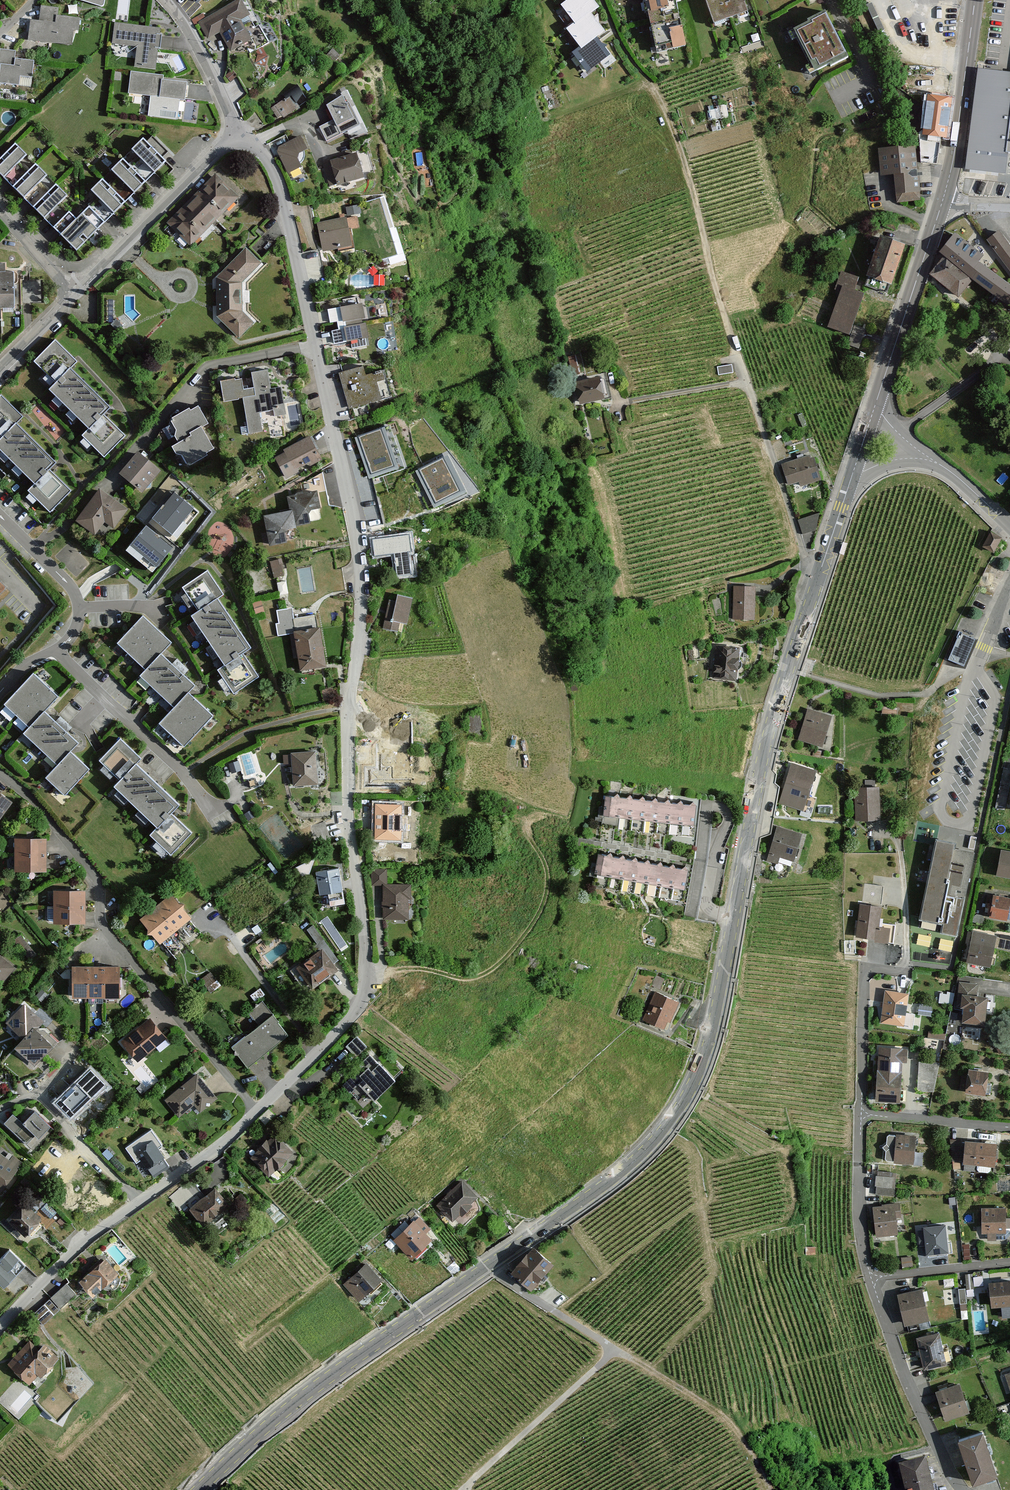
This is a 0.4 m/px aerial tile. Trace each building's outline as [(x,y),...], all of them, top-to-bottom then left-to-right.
[(560,4),(574,24),(592,11),(598,7),(593,0),(566,0),(560,4)] [(656,52),(686,46),(677,0),(646,0),(656,52)] [(714,23),(747,12),(743,0),(706,0),(714,23)] [(243,4),(200,25),(209,44),(222,37),(232,59),(255,48),(244,26),(252,22),(243,4)] [(59,8),(42,6),(41,21),(31,20),(28,39),(72,44),(74,30),(79,30),(80,18),(58,15),(59,8)] [(574,24),(567,29),(578,45),(597,33),(604,27),(592,11),(574,24)] [(825,12),(788,32),(810,75),(848,56),(825,12)] [(166,32),(115,27),(112,51),(137,53),(136,71),(163,76),(166,32)] [(578,45),(574,52),(585,70),(610,53),(597,33),(578,45)] [(1,54),(0,66),(0,93),(36,95),(37,64),(18,63),(19,55),(1,54)] [(965,169),(1006,174),(1008,153),(1009,153),(1009,72),(975,69),(965,169)] [(165,81),(132,78),(128,98),(132,99),(132,107),(141,108),(139,122),(184,126),(184,107),(190,108),(190,88),(165,87),(165,81)] [(301,89),(270,107),(279,123),(310,105),(301,89)] [(953,97),(928,93),(923,128),(919,133),(921,162),(938,163),(941,136),(948,137),(953,97)] [(341,95),(324,104),(332,119),(320,126),(327,139),(356,124),(341,95)] [(299,135),(273,147),(287,176),(301,169),(294,154),(306,148),(299,135)] [(151,139),(147,144),(143,139),(133,149),(141,158),(132,167),(123,159),(112,169),(121,178),(112,187),(102,178),(90,190),(97,197),(76,218),(62,204),(71,194),(56,179),(47,188),(42,183),(52,173),(35,156),(25,166),(23,164),(33,154),(16,137),(0,152),(0,182),(3,179),(12,188),(1,198),(12,209),(23,198),(34,209),(25,219),(34,228),(43,219),(65,241),(53,253),(56,256),(65,260),(74,262),(83,259),(102,240),(89,226),(115,202),(124,211),(125,210),(117,202),(134,185),(142,193),(146,188),(139,181),(154,166),(163,175),(170,168),(159,157),(164,152),(151,139)] [(916,145),(879,147),(880,175),(896,174),(897,200),(919,199),(916,145)] [(357,153),(323,162),(329,186),(363,177),(357,153)] [(215,172),(167,222),(192,245),(239,195),(215,172)] [(348,206),(349,213),(361,212),(360,205),(348,206)] [(344,218),(314,224),(320,250),(310,252),(316,281),(325,279),(319,253),(350,246),(344,218)] [(985,239),(1009,274),(1009,244),(999,228),(985,239)] [(954,232),(938,254),(941,256),(971,278),(1005,303),(1009,297),(1009,284),(978,260),(983,254),(954,232)] [(878,234),(862,276),(890,286),(905,244),(878,234)] [(217,317),(235,343),(253,323),(242,311),(242,282),(263,263),(247,244),(215,276),(216,306),(217,317)] [(941,256),(928,275),(957,296),(971,278),(941,256)] [(14,307),(12,271),(4,272),(0,272),(0,307),(14,307)] [(858,277),(841,271),(834,289),(840,291),(827,326),(849,334),(863,295),(853,291),(858,277)] [(361,302),(325,309),(332,344),(367,337),(361,302)] [(70,357),(47,338),(29,359),(50,379),(43,387),(76,421),(71,428),(99,454),(123,425),(100,406),(96,402),(101,393),(65,362),(70,357)] [(338,374),(352,411),(381,400),(375,384),(384,381),(378,366),(364,371),(362,365),(338,374)] [(733,365),(718,367),(718,376),(733,375),(733,365)] [(241,375),(220,379),(224,402),(244,398),(250,433),(263,431),(260,412),(273,409),(275,419),(286,417),(281,385),(270,387),(266,370),(252,372),(255,386),(243,388),(241,375)] [(597,374),(574,381),(577,403),(601,398),(597,374)] [(0,393),(0,432),(2,434),(0,436),(0,447),(28,475),(22,483),(50,508),(75,479),(52,460),(47,456),(53,447),(17,416),(19,413),(21,411),(0,393)] [(196,401),(168,418),(181,439),(172,444),(184,465),(213,448),(201,426),(208,422),(196,401)] [(381,429),(358,437),(370,475),(393,467),(381,429)] [(309,435),(283,448),(294,471),(321,457),(309,435)] [(138,451),(119,473),(142,492),(161,471),(138,451)] [(811,453),(782,463),(790,495),(818,485),(811,453)] [(442,458),(419,469),(435,502),(458,491),(442,458)] [(99,487),(75,518),(97,535),(105,524),(112,530),(128,509),(99,487)] [(289,507),(262,511),(268,543),(287,540),(285,526),(321,520),(315,489),(287,494),(289,507)] [(194,509),(174,493),(152,519),(171,535),(194,509)] [(816,513),(799,518),(804,532),(820,527),(816,513)] [(172,545),(147,526),(132,545),(156,565),(172,545)] [(409,532),(371,537),(374,557),(395,554),(398,574),(415,572),(409,532)] [(283,557),(272,559),(275,576),(286,574),(283,557)] [(217,574),(189,591),(210,616),(204,621),(231,669),(227,673),(243,698),(270,682),(258,666),(255,661),(266,655),(230,603),(234,598),(217,574)] [(755,588),(733,587),(734,619),(755,621),(755,588)] [(414,596),(397,592),(394,601),(389,600),(382,627),(400,632),(402,622),(407,623),(414,596)] [(287,627),(296,626),(292,606),(276,609),(280,635),(289,633),(287,627)] [(180,642),(151,615),(125,643),(156,671),(149,678),(185,711),(169,727),(196,752),(226,718),(201,695),(206,689),(183,669),(168,655),(180,642)] [(317,628),(291,632),(297,667),(323,663),(317,628)] [(960,636),(949,660),(963,667),(974,642),(960,636)] [(736,646),(716,646),(715,679),(735,680),(736,646)] [(67,697),(42,677),(14,707),(38,730),(33,738),(65,764),(55,778),(76,796),(100,767),(81,753),(88,745),(73,731),(54,713),(59,707),(67,697)] [(831,719),(807,710),(797,738),(820,746),(831,719)] [(143,752),(130,741),(111,762),(132,783),(125,791),(166,828),(161,836),(182,856),(201,834),(182,816),(190,807),(150,765),(152,761),(143,752)] [(403,750),(378,750),(378,786),(403,786),(403,750)] [(317,752),(292,751),(291,782),(316,782),(317,752)] [(244,777),(256,776),(254,752),(235,753),(237,770),(243,770),(244,777)] [(790,767),(783,793),(807,799),(814,773),(790,767)] [(878,789),(854,789),(855,821),(878,821),(878,789)] [(12,800),(0,792),(0,818),(12,800)] [(700,803),(605,795),(602,826),(697,834),(700,803)] [(401,803),(375,803),(374,838),(400,838),(401,803)] [(802,833),(777,825),(768,857),(793,865),(802,833)] [(14,837),(13,870),(45,870),(45,837),(14,837)] [(955,844),(935,839),(917,920),(923,921),(921,927),(935,931),(937,922),(943,924),(941,932),(956,935),(971,865),(951,860),(955,844)] [(1000,851),(996,878),(1009,880),(1009,852),(1000,851)] [(689,865),(598,852),(593,887),(684,900),(689,865)] [(338,868),(314,872),(317,894),(342,890),(338,868)] [(386,869),(372,869),(373,886),(383,886),(383,917),(408,917),(408,882),(386,882),(386,869)] [(84,890),(52,889),(52,921),(83,921),(84,890)] [(172,895),(140,920),(159,944),(191,919),(172,895)] [(1009,898),(990,896),(987,922),(1007,924),(1009,898)] [(882,906),(858,904),(855,940),(889,942),(890,928),(880,927),(882,906)] [(997,935),(972,930),(966,967),(991,971),(994,951),(997,935)] [(997,935),(994,951),(1009,954),(1009,938),(997,935)] [(323,948),(296,967),(311,988),(338,969),(323,948)] [(15,969),(0,955),(0,986),(15,969)] [(118,965),(70,965),(70,997),(118,998),(118,965)] [(979,981),(956,979),(950,1043),(960,1043),(962,1027),(987,1029),(990,996),(978,995),(979,981)] [(679,1001),(655,991),(643,1016),(667,1027),(679,1001)] [(908,993),(885,991),(882,1024),(905,1026),(908,993)] [(19,1036),(9,1047),(33,1069),(54,1045),(36,1028),(43,1020),(23,1001),(4,1022),(19,1036)] [(920,1012),(931,1014),(932,1008),(921,1006),(920,1012)] [(272,1015),(233,1045),(249,1065),(288,1035),(272,1015)] [(150,1016),(119,1041),(136,1062),(167,1037),(150,1016)] [(357,1038),(346,1048),(356,1059),(368,1049),(357,1038)] [(910,1049),(878,1047),(876,1102),(902,1103),(904,1063),(909,1063),(910,1049)] [(370,1057),(343,1083),(361,1101),(368,1093),(373,1099),(394,1080),(370,1057)] [(920,1060),(918,1089),(938,1090),(939,1061),(920,1060)] [(90,1067),(52,1103),(70,1122),(108,1086),(90,1067)] [(988,1072),(967,1070),(965,1097),(986,1099),(988,1072)] [(197,1072),(164,1099),(179,1119),(194,1107),(199,1114),(218,1098),(197,1072)] [(40,1114),(24,1127),(37,1143),(53,1129),(40,1114)] [(274,1134),(251,1155),(267,1174),(291,1153),(274,1134)] [(918,1137),(888,1135),(886,1163),(916,1165),(918,1137)] [(150,1138),(132,1152),(147,1170),(164,1157),(150,1138)] [(998,1141),(966,1140),(966,1166),(998,1166),(998,1141)] [(23,1163),(14,1156),(10,1161),(0,1153),(0,1192),(23,1163)] [(877,1193),(894,1194),(896,1171),(878,1170),(877,1193)] [(462,1182),(437,1204),(452,1221),(477,1199),(462,1182)] [(213,1187),(187,1208),(199,1223),(225,1203),(213,1187)] [(23,1201),(6,1219),(24,1236),(41,1218),(23,1201)] [(874,1207),(877,1240),(903,1237),(900,1204),(874,1207)] [(1008,1208),(983,1208),(982,1230),(1007,1231),(1008,1208)] [(415,1222),(395,1240),(409,1257),(430,1238),(415,1222)] [(945,1225),(923,1227),(926,1254),(948,1252),(945,1225)] [(1007,1232),(998,1232),(998,1236),(1009,1236),(1009,1226),(1007,1226),(1007,1232)] [(533,1246),(511,1272),(532,1289),(553,1263),(533,1246)] [(0,1262),(0,1284),(4,1287),(24,1266),(9,1252),(0,1262)] [(104,1259),(78,1282),(91,1297),(117,1274),(104,1259)] [(365,1263),(343,1283),(360,1302),(382,1281),(365,1263)] [(988,1283),(991,1309),(1001,1307),(1002,1319),(1009,1318),(1009,1281),(988,1283)] [(42,1322),(78,1295),(69,1283),(33,1311),(42,1322)] [(921,1288),(898,1295),(907,1324),(929,1317),(921,1288)] [(940,1334),(917,1339),(925,1369),(948,1364),(940,1334)] [(29,1340),(7,1361),(31,1386),(62,1358),(45,1340),(37,1348),(29,1340)] [(960,1385),(937,1393),(947,1419),(970,1411),(960,1385)] [(983,1433),(960,1441),(976,1485),(999,1478),(983,1433)] [(898,1463),(905,1489),(934,1489),(926,1456),(898,1463)]
